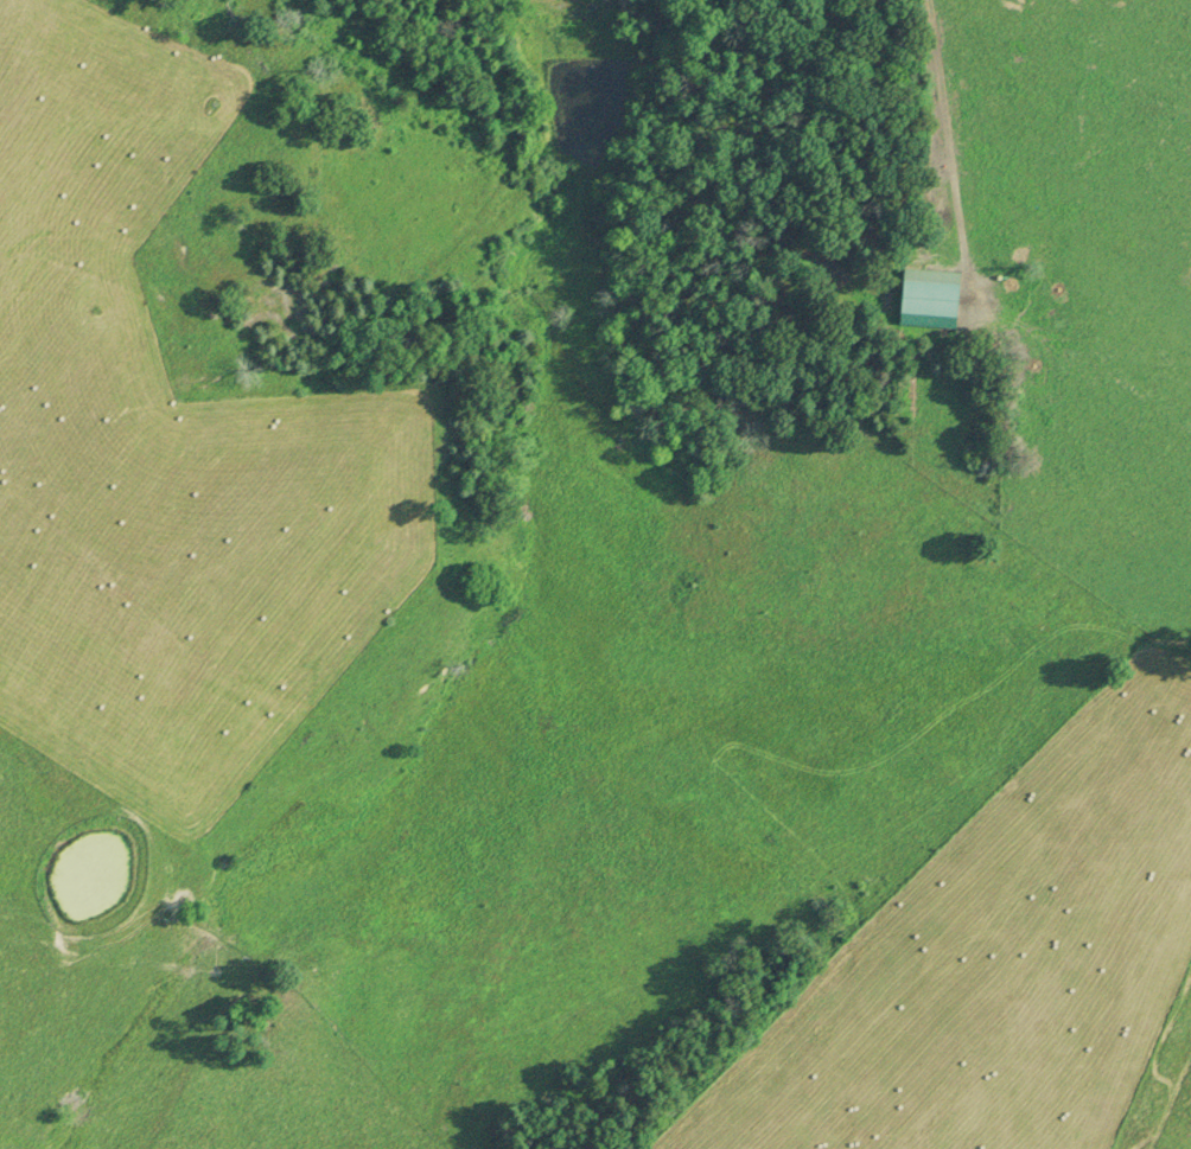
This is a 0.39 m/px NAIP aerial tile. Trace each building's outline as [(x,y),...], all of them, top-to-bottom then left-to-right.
[(896,326),(953,327),(955,272),(898,270),(896,326)]
